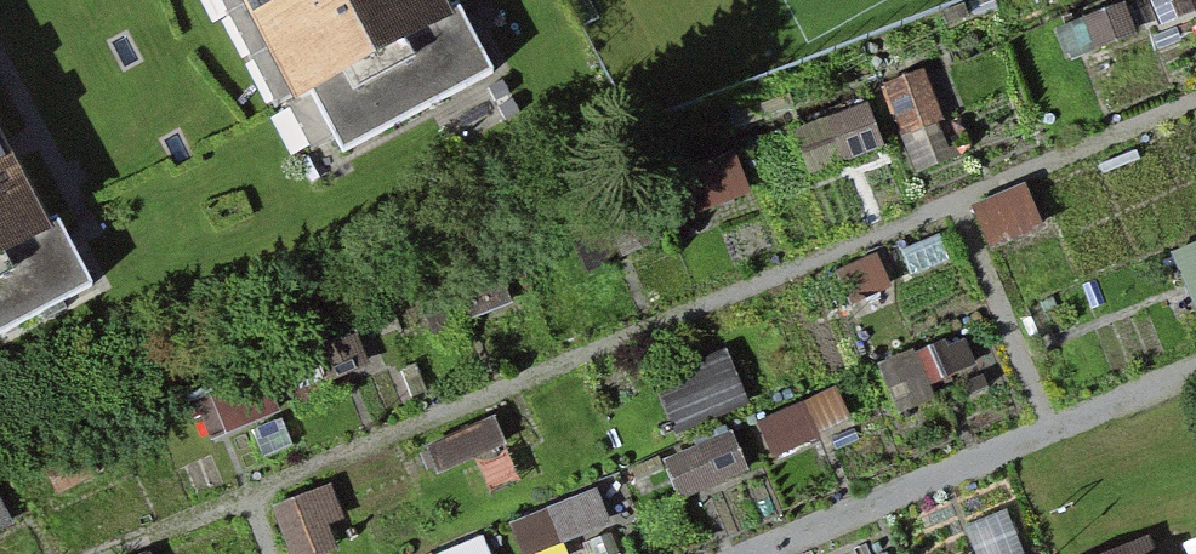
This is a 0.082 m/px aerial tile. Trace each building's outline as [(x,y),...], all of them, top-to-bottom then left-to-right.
[(293,94),(454,10),(449,0),(244,0),(293,94)] [(54,225),(0,123),(0,253),(54,225)] [(1181,249),(1195,295),(1195,244),(1181,249)] [(678,425),(753,392),(734,348),(659,381),(678,425)] [(777,453),(859,415),(844,382),(762,420),(777,453)] [(741,435),(676,457),(687,489),(751,468),(741,435)] [(298,553),(331,553),(356,543),(331,483),(278,505),(298,553)] [(514,522),(528,553),(541,553),(615,521),(598,484),(514,522)] [(433,553),(495,553),(488,535),(433,553)] [(1149,535),(1102,553),(1157,553),(1149,535)]
